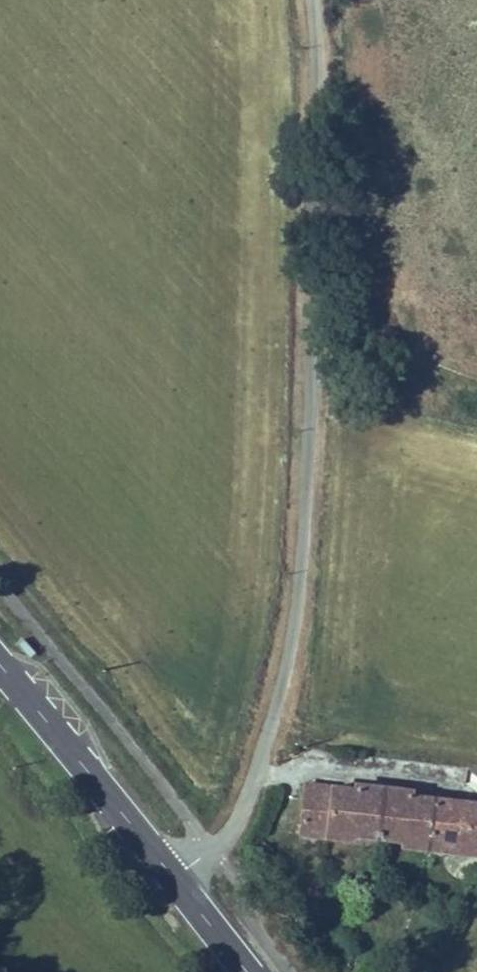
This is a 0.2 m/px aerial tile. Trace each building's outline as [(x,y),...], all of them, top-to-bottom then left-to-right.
[(300,835),(351,841),(352,836),(404,842),(403,847),(476,856),(476,806),(410,798),(411,793),(356,786),(355,791),(320,787),(320,784),(311,783),(311,786),(306,785),(300,835)] [(264,858),(266,851),(259,848),(256,856),(264,858)]
